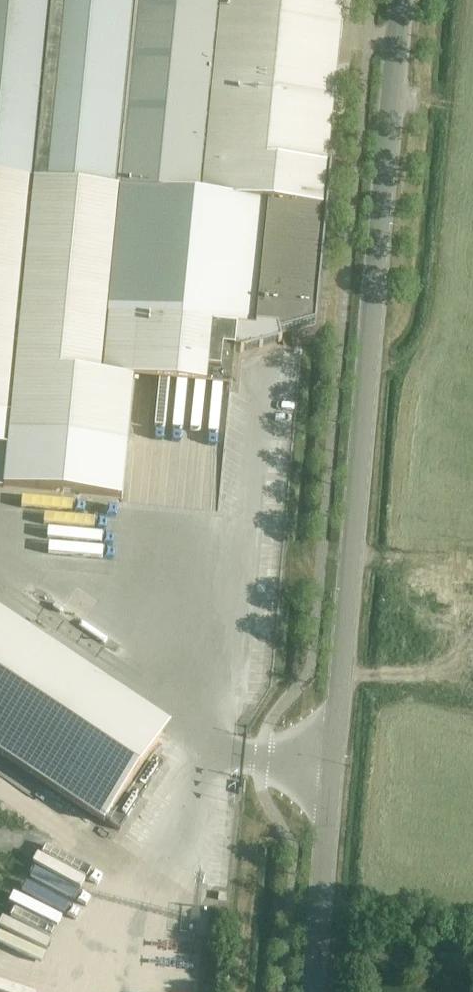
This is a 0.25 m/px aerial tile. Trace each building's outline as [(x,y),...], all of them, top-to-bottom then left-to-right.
[(6,447),(2,486),(122,498),(133,378),(147,380),(165,382),(183,383),(201,385),(219,387),(231,388),(234,352),(240,352),(240,353),(282,342),(280,334),(292,331),(317,324),(337,114),(347,0),(0,0),(0,446),(6,447)] [(119,831),(142,797),(129,788),(162,738),(0,630),(0,752),(119,831)]
